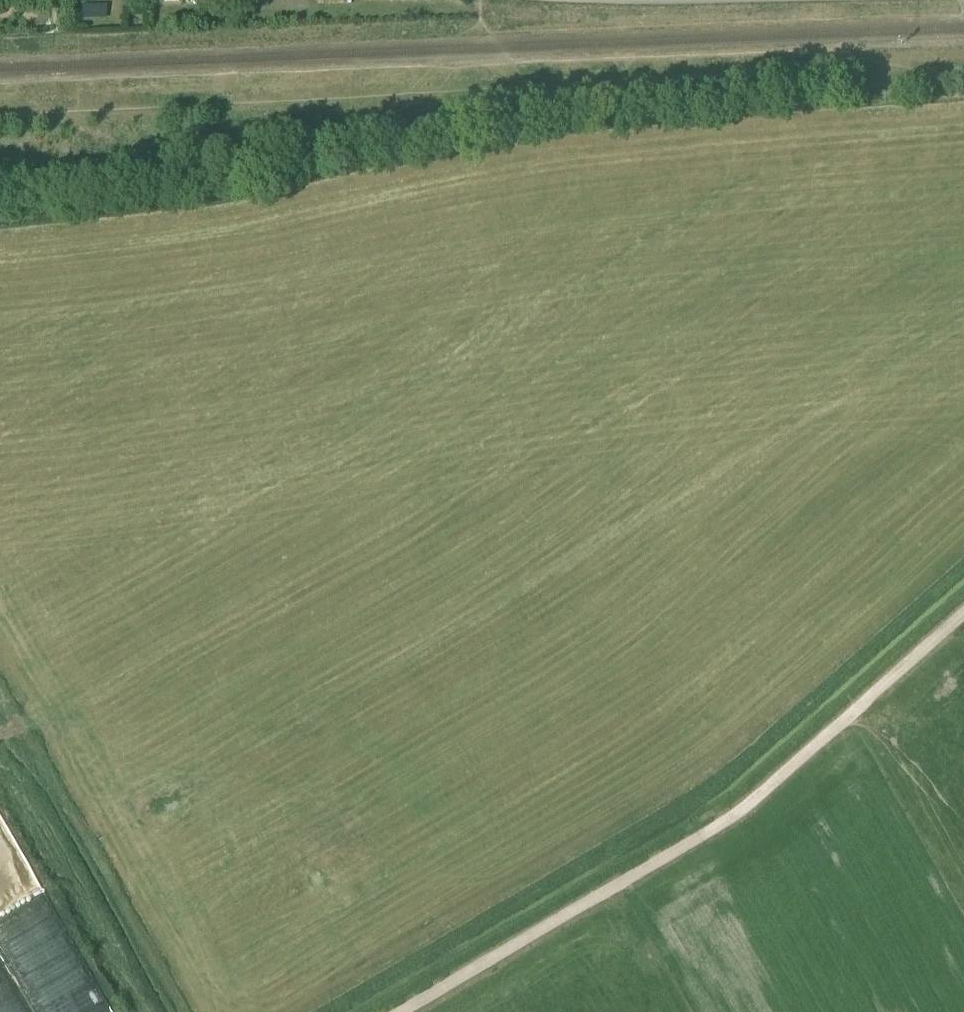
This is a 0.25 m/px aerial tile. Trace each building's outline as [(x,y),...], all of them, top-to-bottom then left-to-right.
[(0,827),(0,855),(1,854),(12,870),(23,863),(0,827)]
